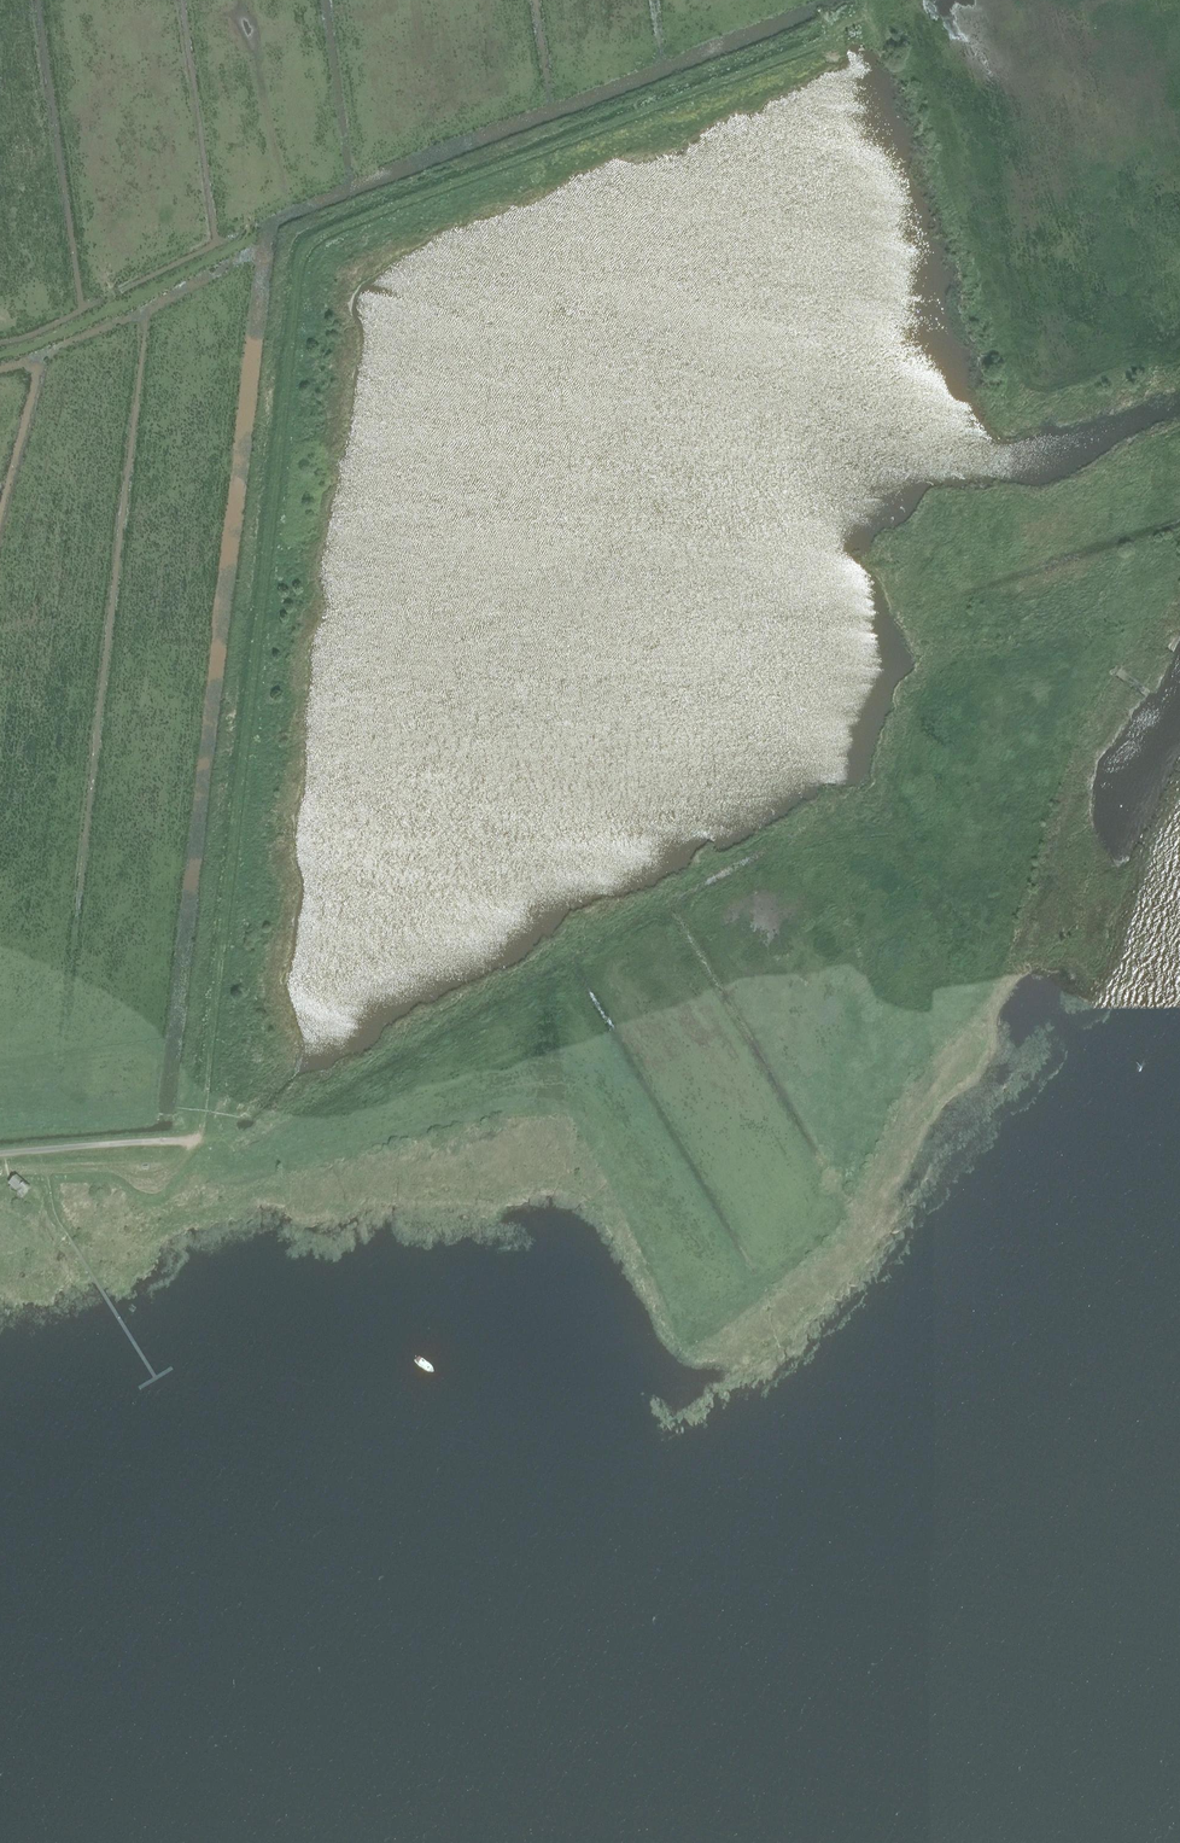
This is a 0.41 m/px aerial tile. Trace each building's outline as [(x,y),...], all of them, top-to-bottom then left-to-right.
[(29,1197),(13,1184),(6,1192),(21,1205),(29,1197)]
